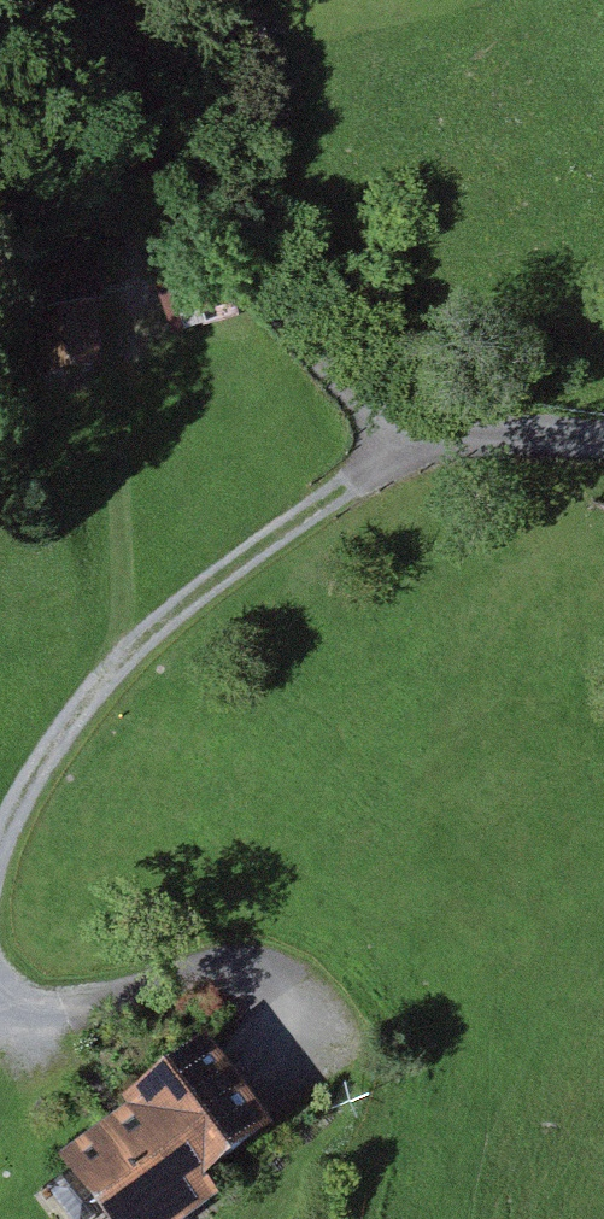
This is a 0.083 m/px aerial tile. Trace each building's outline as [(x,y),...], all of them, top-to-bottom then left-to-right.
[(74,1156),(117,1218),(173,1218),(280,1146),(220,1057),(74,1156)]
